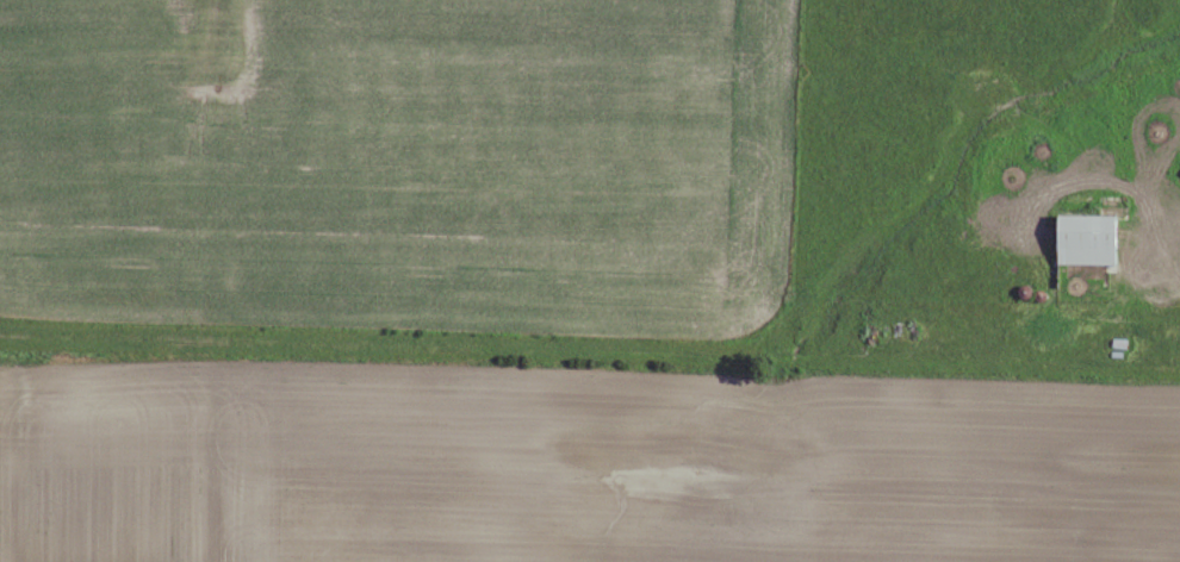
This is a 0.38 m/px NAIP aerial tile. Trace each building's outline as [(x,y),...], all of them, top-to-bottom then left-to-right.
[(1114,264),(1114,214),(1055,214),(1055,264),(1114,264)]
